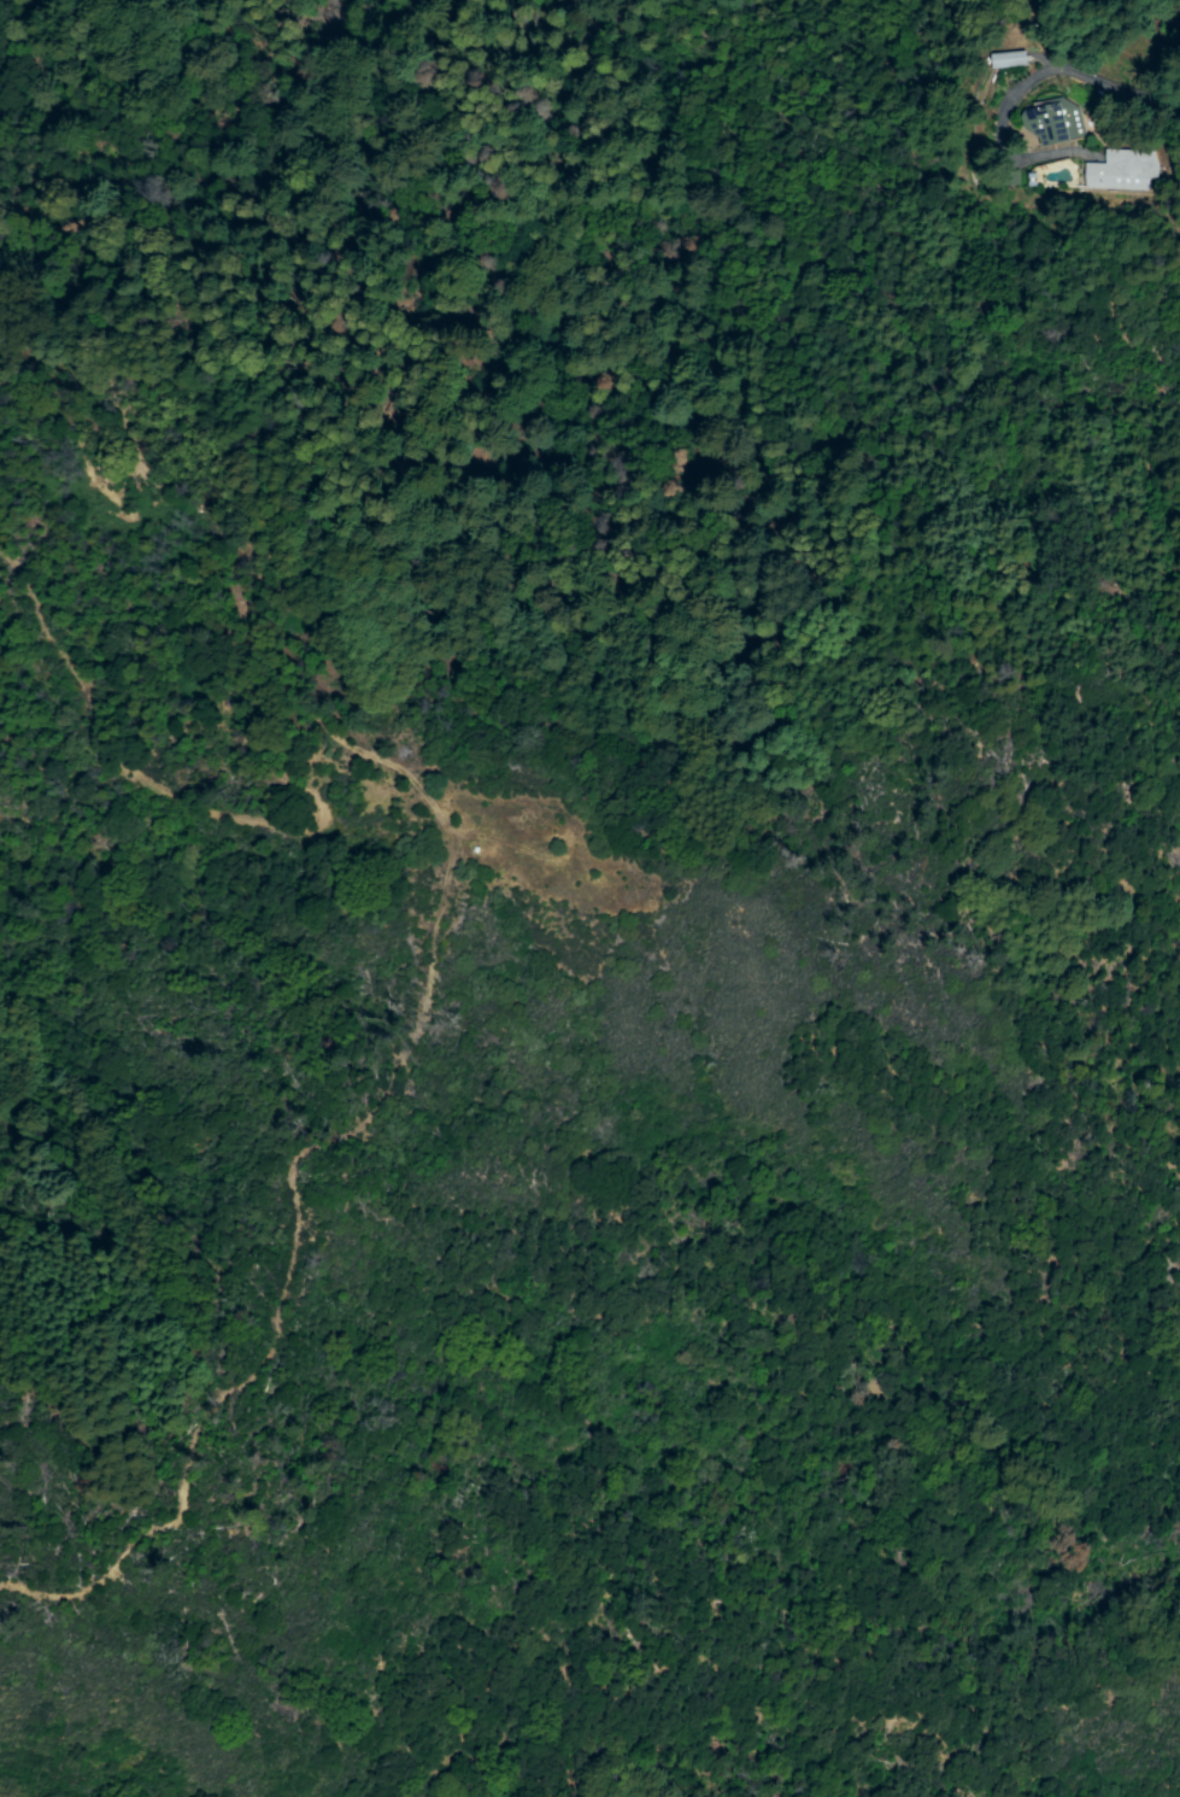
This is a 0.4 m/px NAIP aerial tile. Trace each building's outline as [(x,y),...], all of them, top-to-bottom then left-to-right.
[(1025,63),(1023,49),(988,53),(990,68),(1025,63)] [(994,82),(1032,76),(1029,58),(988,65),(994,82)] [(1029,160),(1096,148),(1082,95),(1017,109),(1029,160)] [(1087,189),(1152,194),(1153,186),(1164,186),(1162,166),(1115,163),(1113,171),(1086,171),(1087,189)] [(472,844),(480,848),(479,853),(470,849),(472,844)]
